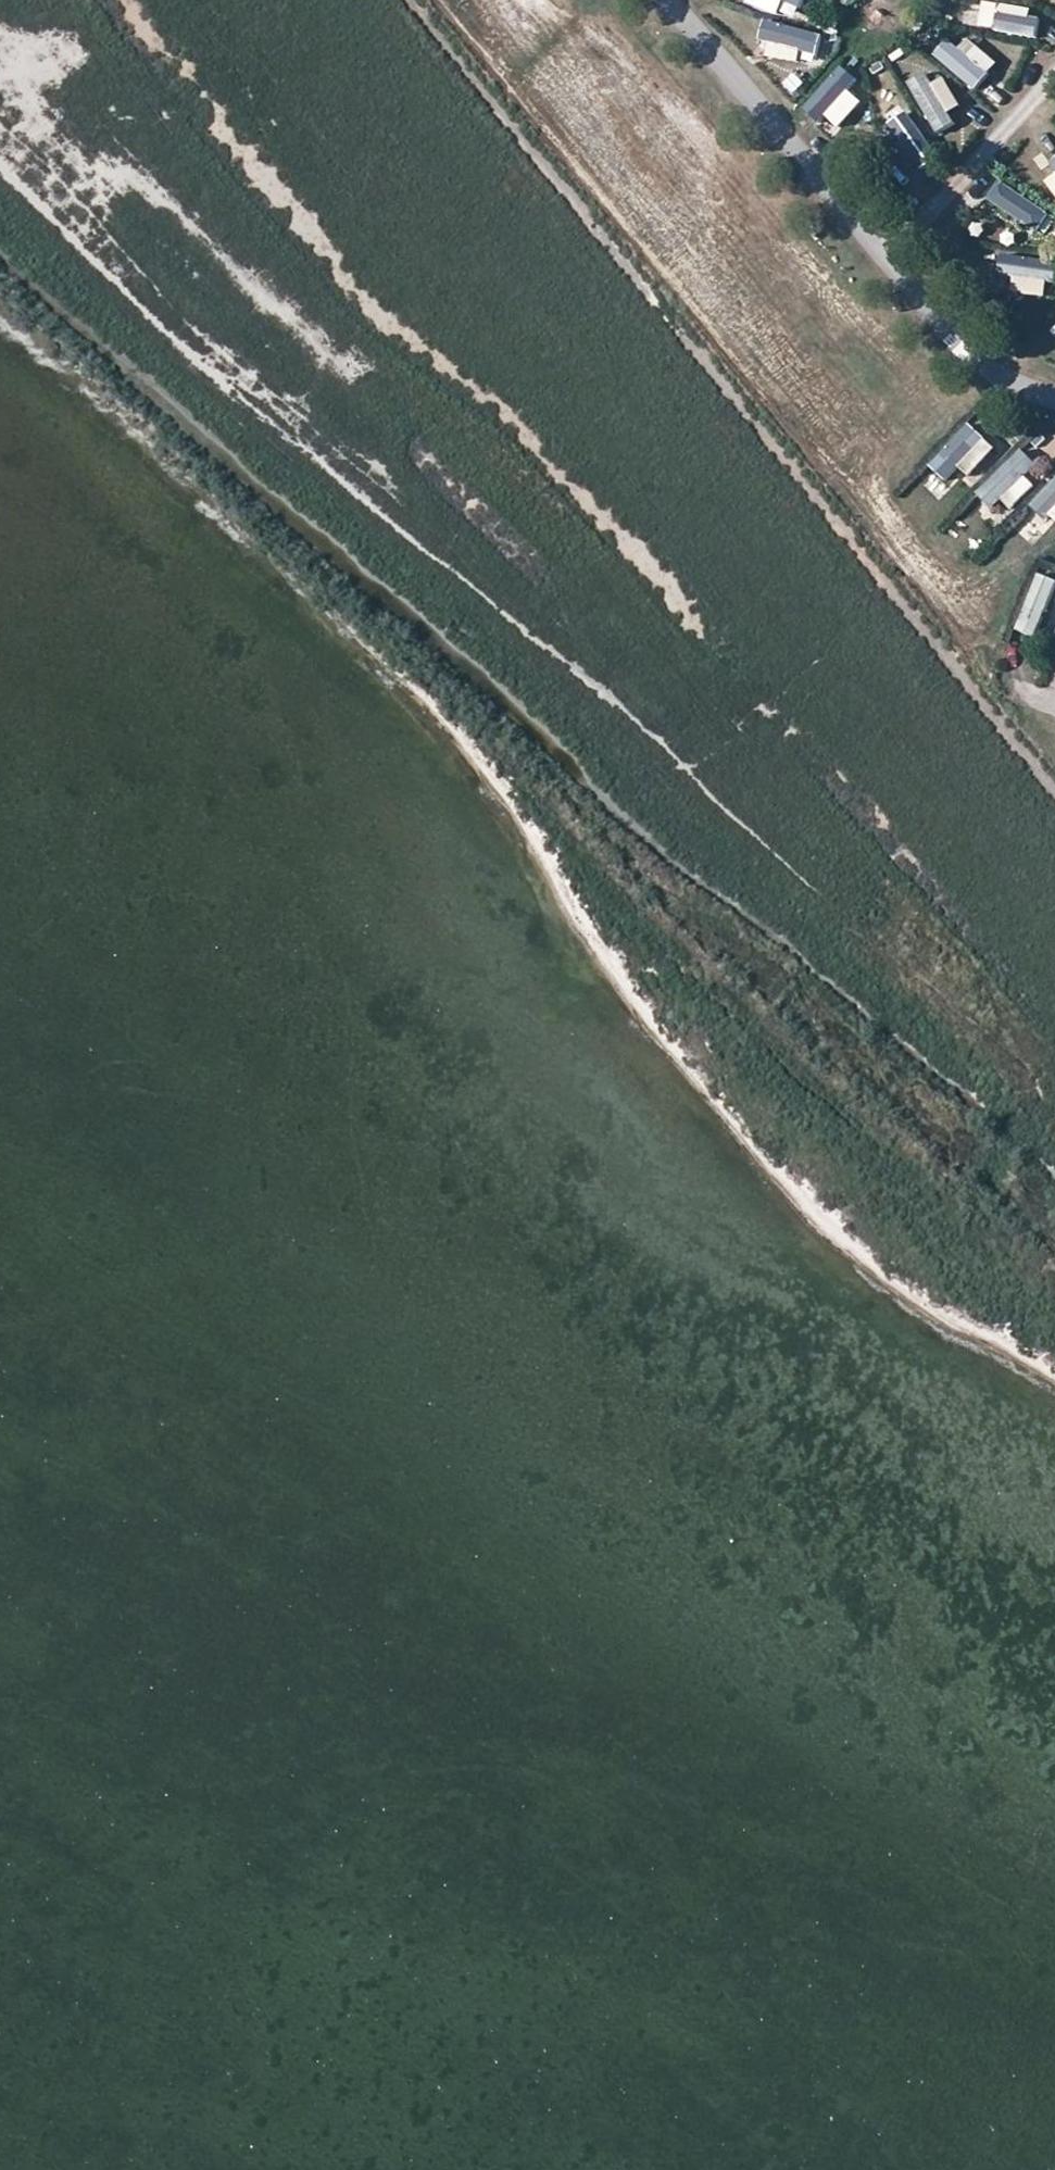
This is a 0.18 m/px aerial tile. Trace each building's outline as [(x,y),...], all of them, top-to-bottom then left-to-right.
[(826,0),(761,0),(815,26),(827,1),(826,0)] [(956,4),(955,32),(1024,35),(1025,7),(956,4)] [(757,59),(825,57),(825,29),(756,30),(757,59)] [(1010,86),(956,43),(938,66),(992,108),(1010,86)] [(820,128),(870,81),(851,60),(800,107),(820,128)] [(960,127),(930,65),(904,77),(934,139),(960,127)] [(873,99),(892,165),(919,158),(901,91),(873,99)] [(1046,134),(1027,161),(1054,181),(1054,141),(1046,134)] [(1008,179),(995,209),(1054,235),(1054,199),(1008,179)] [(878,191),(872,196),(881,205),(886,200),(878,191)] [(1051,293),(1054,260),(983,255),(981,287),(1051,293)] [(1044,317),(1054,330),(1054,307),(1044,317)] [(1002,431),(975,410),(925,474),(952,495),(1002,431)] [(1045,459),(1019,438),(969,502),(995,522),(1045,459)] [(1027,516),(1054,532),(1054,464),(1027,516)] [(1026,572),(1007,651),(1039,659),(1054,596),(1054,579),(1026,572)]
